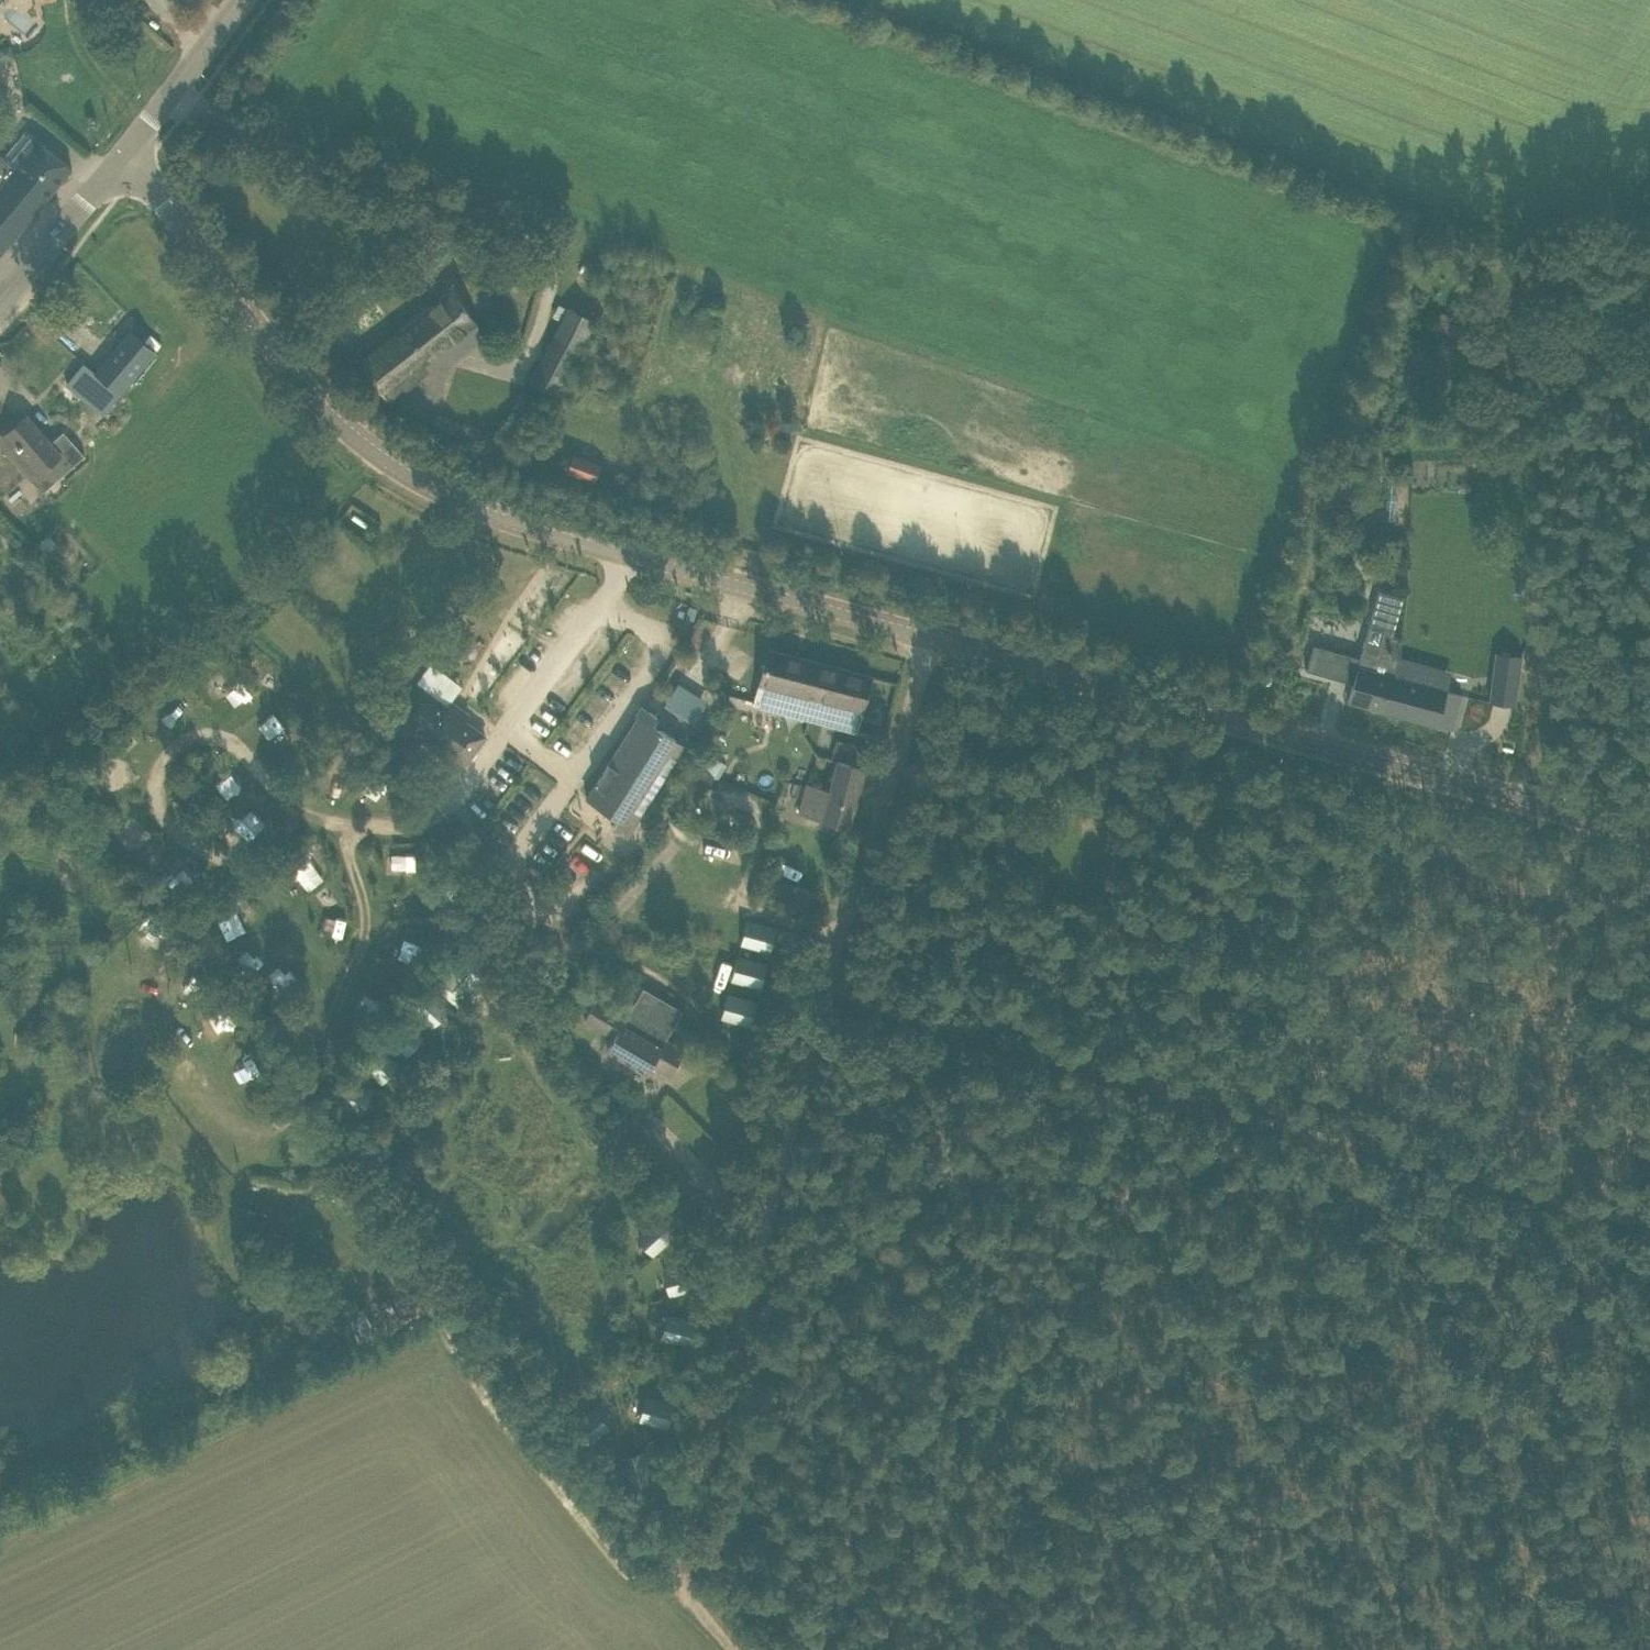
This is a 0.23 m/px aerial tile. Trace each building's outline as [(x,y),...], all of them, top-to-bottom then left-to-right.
[(0,48),(0,56),(6,60),(14,57),(10,45),(0,48)] [(71,168),(38,140),(16,167),(5,158),(0,164),(0,253),(71,168)] [(359,362),(388,400),(449,352),(455,359),(486,335),(450,291),(359,362)] [(568,303),(529,378),(557,393),(595,318),(568,303)] [(67,383),(84,397),(103,413),(161,343),(136,322),(95,372),(83,363),(67,383)] [(332,338),(324,345),(331,354),(339,348),(332,338)] [(501,431),(523,443),(545,402),(523,390),(501,431)] [(32,477),(44,490),(85,454),(69,437),(58,447),(39,424),(35,424),(26,415),(5,433),(38,471),(32,477)] [(566,470),(594,480),(600,464),(572,454),(566,470)] [(1364,640),(1348,700),(1383,710),(1393,673),(1400,650),(1399,637),(1391,635),(1403,596),(1380,589),(1370,624),(1365,640),(1364,640)] [(760,683),(755,703),(776,708),(779,696),(784,698),(781,709),(855,729),(869,675),(769,649),(760,683)] [(1315,649),(1304,686),(1325,692),(1336,655),(1315,649)] [(1495,651),(1489,701),(1514,705),(1521,654),(1495,651)] [(417,679),(448,703),(463,684),(432,659),(417,679)] [(1393,673),(1383,710),(1451,729),(1452,729),(1461,693),(1393,673)] [(415,683),(378,731),(410,756),(422,740),(439,753),(444,747),(465,763),(485,736),(464,720),(469,714),(460,707),(451,701),(446,707),(415,683)] [(611,824),(628,835),(642,812),(638,809),(672,754),(679,759),(687,746),(651,723),(656,715),(641,706),(584,796),(616,815),(611,824)] [(63,724),(56,730),(63,738),(70,731),(63,724)] [(686,789),(698,795),(708,773),(716,776),(724,760),(704,751),(686,789)] [(797,812),(848,826),(849,826),(865,766),(836,758),(828,787),(806,781),(797,812)] [(768,878),(764,889),(774,893),(778,882),(768,878)] [(740,943),(766,950),(772,926),(746,920),(740,943)] [(468,940),(431,981),(462,1009),(499,967),(468,940)] [(731,979),(756,986),(762,962),(737,956),(731,979)] [(597,996),(583,1020),(612,1037),(605,1048),(646,1072),(651,1064),(669,1075),(685,1047),(667,1037),(683,1010),(642,986),(627,1013),(597,996)] [(409,1006),(429,1024),(445,1006),(425,988),(409,1006)] [(721,1017),(746,1024),(752,1000),(727,994),(721,1017)] [(384,1034),(404,1052),(420,1034),(400,1016),(384,1034)] [(359,1062),(379,1080),(395,1062),(375,1044),(359,1062)] [(333,1099),(356,1112),(368,1090),(344,1078),(333,1099)] [(638,1234),(655,1252),(674,1234),(658,1216),(638,1234)] [(666,1270),(672,1294),(698,1286),(691,1263),(666,1270)] [(664,1338),(690,1345),(696,1322),(670,1315),(664,1338)] [(648,1397),(642,1420),(668,1427),(674,1404),(648,1397)] [(570,1426),(584,1445),(606,1429),(591,1410),(570,1426)] [(621,1460),(628,1486),(651,1479),(644,1454),(621,1460)]
